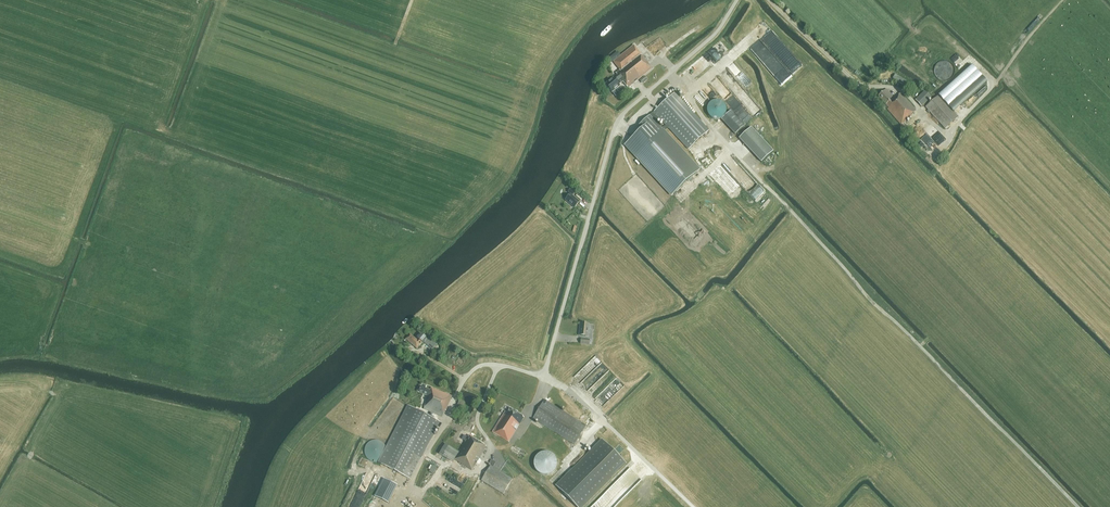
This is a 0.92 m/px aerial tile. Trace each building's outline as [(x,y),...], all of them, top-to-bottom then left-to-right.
[(617,75),(618,76),(614,79),(613,78),(605,85),(612,93),(620,86),(619,85),(623,82),(628,88),(652,68),(649,65),(649,64),(634,45),(613,62),(620,70),(616,73),(617,75)] [(607,61),(610,64),(620,55),(617,52),(607,61)] [(954,66),(953,66),(953,65),(952,64),(951,63),(950,62),(949,62),(948,61),(947,61),(946,61),(946,60),(945,60),(944,60),(943,60),(942,61),(941,61),(940,61),(939,62),(938,62),(938,63),(937,63),(936,64),(936,65),(935,65),(935,66),(935,67),(934,68),(934,69),(934,70),(934,71),(934,72),(934,73),(934,74),(935,75),(935,76),(936,77),(936,78),(937,78),(938,79),(939,80),(940,80),(941,81),(942,81),(943,81),(944,81),(945,81),(946,81),(947,81),(948,80),(949,80),(950,79),(951,78),(952,78),(953,77),(953,76),(954,75),(954,74),(954,73),(954,72),(954,71),(954,70),(954,69),(954,68),(954,67),(954,66)] [(958,117),(953,112),(987,82),(972,66),(925,107),(945,129),(958,117)] [(640,79),(643,83),(648,79),(645,75),(640,79)] [(907,82),(895,75),(893,79),(904,86),(907,82)] [(727,104),(735,100),(728,88),(721,91),(727,104)] [(893,100),(892,99),(894,97),(886,89),(878,96),(888,108),(887,109),(901,125),(911,116),(911,115),(916,111),(900,93),(895,97),(896,98),(893,100)] [(921,107),(931,97),(925,91),(915,100),(921,107)] [(654,112),(653,113),(655,116),(657,115),(667,126),(669,128),(688,149),(709,130),(674,93),(654,112)] [(717,119),(720,119),(723,117),(724,115),(726,113),(726,110),(726,107),(725,105),(723,103),(721,101),(718,100),(715,100),(713,101),(711,102),(709,104),(707,106),(707,109),(707,112),(708,114),(709,117),(712,118),(714,119),(717,119)] [(735,135),(745,126),(731,110),(721,119),(735,135)] [(642,130),(625,145),(672,195),(699,170),(663,130),(669,128),(667,126),(661,128),(656,123),(659,120),(655,116),(653,113),(638,126),(642,130)] [(761,163),(774,151),(751,127),(739,139),(761,163)] [(922,138),(929,146),(934,141),(927,134),(922,138)] [(565,200),(574,208),(579,202),(572,196),(575,193),(571,189),(568,192),(571,194),(565,200)] [(588,336),(589,324),(580,324),(579,335),(588,336)] [(417,340),(410,334),(405,339),(417,349),(426,338),(422,334),(417,340)] [(434,347),(437,343),(435,341),(429,336),(425,340),(430,344),(434,347)] [(425,388),(426,386),(422,384),(421,386),(420,386),(417,391),(429,397),(423,409),(442,417),(445,410),(446,411),(451,399),(452,399),(453,397),(431,388),(430,390),(425,388)] [(459,416),(463,406),(464,403),(459,400),(454,414),(459,416)] [(574,444),(586,425),(545,400),(533,418),(574,444)] [(393,450),(384,466),(394,471),(410,479),(440,422),(424,414),(408,405),(386,447),(393,450)] [(523,416),(510,408),(505,415),(504,414),(492,432),(509,442),(524,417),(523,416)] [(445,443),(439,453),(453,461),(454,459),(472,470),(486,446),(482,444),(482,443),(469,435),(459,452),(445,443)] [(374,462),(377,462),(385,446),(385,444),(383,443),(382,442),(380,441),(378,440),(375,440),(372,440),(369,441),(368,443),(366,445),(365,447),(365,450),(365,452),(365,453),(366,456),(367,458),(369,460),(371,461),(374,462)] [(626,463),(602,440),(556,486),(577,506),(582,506),(626,463)] [(545,475),(546,475),(548,475),(550,475),(551,474),(552,473),(553,472),(554,471),(555,470),(556,468),(557,466),(557,465),(557,463),(557,461),(556,460),(556,458),(555,457),(554,456),(553,455),(552,454),(550,453),(549,452),(547,452),(546,452),(544,452),(543,452),(541,453),(540,454),(538,455),(537,456),(536,457),(535,458),(534,460),(534,462),(534,463),(534,465),(534,467),(535,468),(535,470),(536,471),(537,472),(539,473),(540,474),(542,475),(543,475),(545,475)] [(481,481),(503,494),(512,479),(493,467),(496,462),(491,460),(490,463),(492,464),(481,481)] [(390,498),(397,485),(384,478),(377,491),(390,498)]
